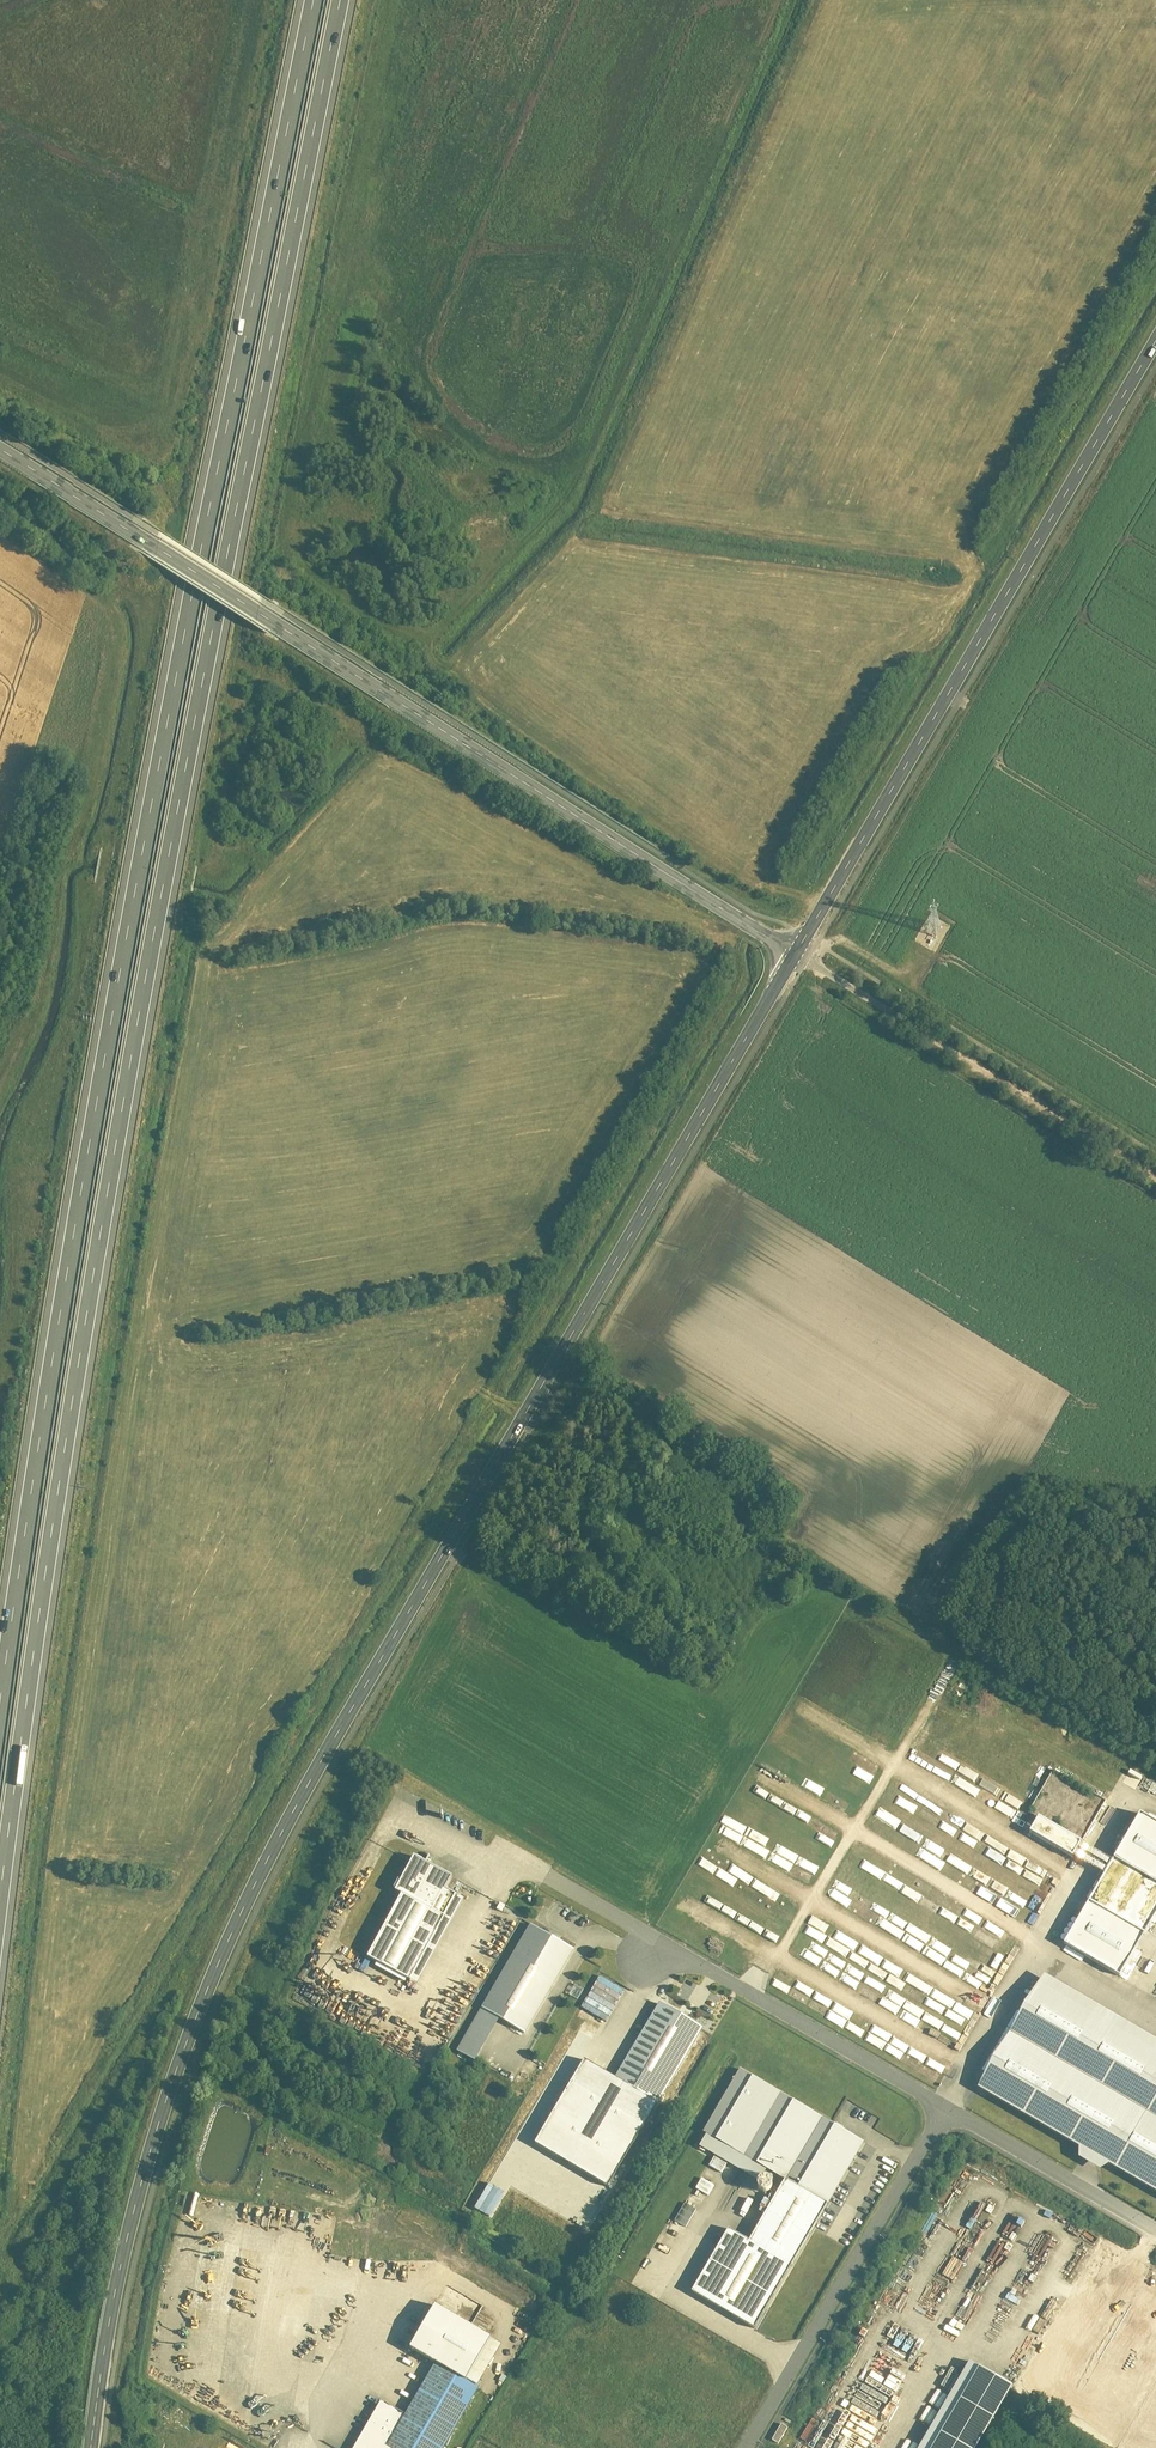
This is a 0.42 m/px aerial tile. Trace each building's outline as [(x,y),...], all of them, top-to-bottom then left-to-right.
[(807,1733),(812,1726),(795,1715),(790,1722),(807,1733)] [(812,1737),(833,1750),(838,1742),(817,1729),(812,1737)] [(1106,1802),(1053,1772),(1028,1815),(1037,1820),(1081,1845),(1106,1802)] [(908,1798),(913,1791),(898,1781),(893,1789),(908,1798)] [(894,1802),(918,1814),(921,1807),(898,1795),(894,1802)] [(917,1802),(929,1808),(932,1803),(919,1797),(917,1802)] [(1140,1817),(1113,1865),(1105,1878),(1065,1948),(1121,1980),(1155,1918),(1155,1826),(1140,1817)] [(1081,1845),(1037,1820),(1028,1836),(1074,1863),(1075,1861),(1105,1878),(1113,1865),(1082,1847),(1081,1845)] [(855,1854),(851,1860),(866,1870),(870,1864),(855,1854)] [(368,1962),(418,1989),(464,1903),(445,1893),(451,1881),(413,1860),(395,1895),(402,1898),(368,1962)] [(888,1883),(893,1875),(874,1865),(870,1872),(888,1883)] [(844,1902),(851,1887),(835,1879),(828,1895),(844,1902)] [(891,1886),(903,1892),(906,1885),(894,1879),(891,1886)] [(980,1894),(995,1903),(999,1897),(985,1888),(980,1894)] [(749,1890),(744,1897),(759,1906),(763,1899),(749,1890)] [(790,1913),(785,1911),(789,1900),(770,1892),(763,1910),(787,1921),(790,1913)] [(866,1917),(869,1910),(852,1903),(849,1909),(866,1917)] [(828,1936),(833,1929),(815,1918),(810,1925),(828,1936)] [(776,1926),(768,1939),(777,1944),(785,1931),(776,1926)] [(530,1927),(481,2012),(525,2038),(575,1953),(530,1927)] [(991,1934),(990,1934),(985,1942),(999,1951),(1009,1936),(995,1927),(991,1934)] [(922,1945),(919,1954),(934,1959),(937,1951),(922,1945)] [(908,1974),(905,1981),(924,1989),(927,1982),(908,1974)] [(575,2026),(601,2038),(625,1990),(599,1977),(575,2026)] [(1155,2197),(1155,2047),(1037,1977),(971,2089),(1155,2197)] [(662,2006),(615,2083),(658,2109),(705,2032),(662,2006)] [(755,2333),(865,2145),(753,2080),(716,2143),(786,2183),(750,2245),(729,2232),(691,2296),(755,2333)] [(697,2189),(710,2196),(716,2186),(704,2179),(697,2189)] [(685,2203),(677,2222),(689,2227),(697,2208),(685,2203)] [(503,2350),(434,2310),(408,2355),(434,2370),(405,2420),(381,2406),(357,2447),(445,2447),(503,2350)] [(915,2447),(969,2447),(1005,2387),(965,2363),(915,2447)] [(780,2444),(790,2428),(783,2424),(773,2440),(780,2444)]
